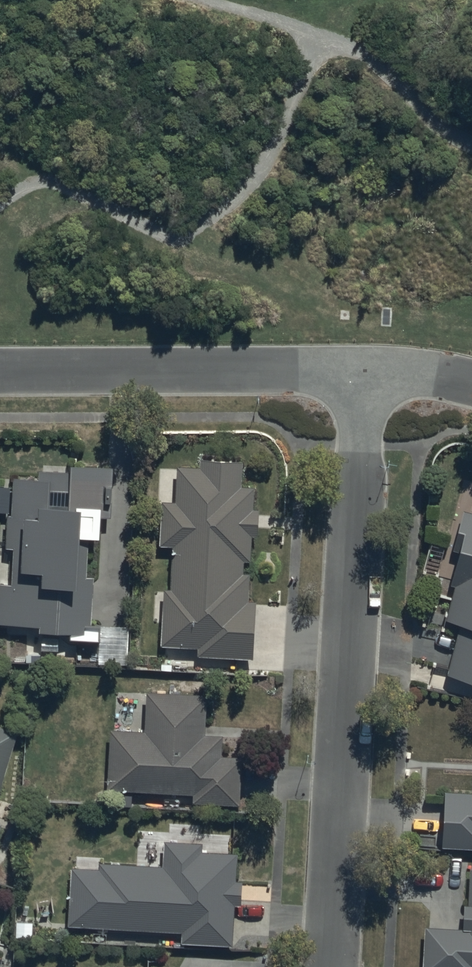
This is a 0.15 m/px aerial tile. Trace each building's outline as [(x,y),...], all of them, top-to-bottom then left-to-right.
[(172,591),(162,592),(161,648),(198,648),(198,660),(255,660),(255,603),(249,603),(249,574),(244,574),(244,563),(254,563),(254,540),(259,540),(259,509),(256,509),(256,487),(244,487),(244,463),(200,463),(200,470),(177,470),(177,503),(161,503),(161,543),(161,547),(172,547),(172,591)] [(0,589),(0,625),(42,628),(41,634),(70,636),(70,640),(101,642),(102,627),(93,626),(96,581),(82,580),(84,540),(101,541),(103,520),(112,521),(116,470),(40,465),(39,479),(15,478),(13,517),(8,517),(6,548),(15,548),(13,585),(0,584),(0,589)] [(462,511),(452,550),(461,553),(453,586),(455,587),(447,620),(460,624),(446,679),(471,685),(471,514),(462,511)] [(146,731),(110,730),(109,794),(193,795),(193,806),(241,806),(242,757),(224,757),(224,735),(207,735),(208,695),(146,694),(146,731)] [(19,735),(0,729),(0,792),(19,735)] [(445,792),(444,850),(471,850),(471,792),(445,792)] [(102,874),(72,872),(68,926),(182,935),(181,944),(231,948),(234,908),(244,909),(246,882),(238,881),(240,854),(204,851),(204,845),(167,842),(165,866),(103,861),(102,874)] [(426,929),(423,966),(471,966),(471,870),(470,870),(471,906),(463,906),(463,928),(426,929)]
